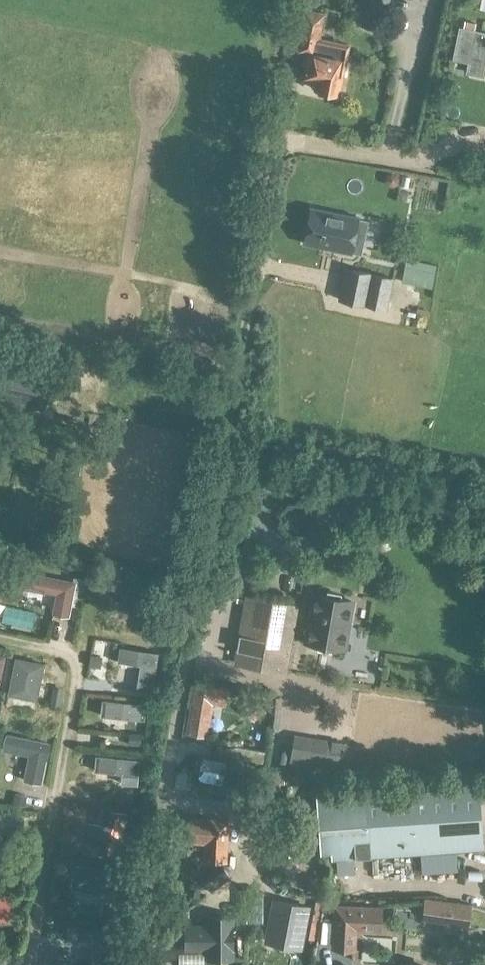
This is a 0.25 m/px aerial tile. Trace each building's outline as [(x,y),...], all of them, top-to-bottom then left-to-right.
[(300,38),(297,51),(312,54),(307,75),(321,78),(318,89),(336,93),(340,76),(343,76),(347,60),(351,44),(321,38),(320,42),(316,41),(322,11),(305,8),(300,38)] [(465,20),(463,28),(474,31),(476,22),(465,20)] [(454,57),(469,60),(467,72),(483,75),(484,65),(484,33),(474,31),(463,28),(461,28),(454,57)] [(393,186),(398,183),(399,178),(397,174),(392,172),(387,175),(386,180),(388,184),(393,186)] [(311,207),(304,242),(347,251),(360,254),(367,219),(354,217),(354,216),(311,207)] [(406,258),(401,281),(432,287),(437,264),(406,258)] [(345,278),(341,299),(366,304),(366,303),(372,272),(347,268),(345,278)] [(372,272),(366,303),(366,304),(386,308),(392,276),(372,272)] [(46,410),(55,369),(1,358),(0,362),(0,400),(46,410)] [(17,580),(7,566),(0,571),(0,581),(5,589),(17,580)] [(30,573),(27,587),(58,593),(54,612),(69,615),(71,605),(75,582),(73,581),(30,573)] [(313,593),(305,643),(345,649),(351,608),(353,599),(351,599),(340,597),(341,594),(339,593),(326,591),(326,595),(313,593)] [(233,664),(285,670),(296,605),(243,596),(233,664)] [(159,653),(121,647),(118,662),(140,665),(137,687),(153,690),(159,653)] [(101,668),(103,656),(90,654),(88,666),(101,668)] [(15,656),(8,690),(35,696),(42,662),(15,656)] [(194,688),(187,732),(208,735),(213,703),(224,705),(227,690),(195,685),(194,688)] [(103,700),(101,715),(128,718),(127,721),(135,722),(136,718),(145,719),(146,704),(103,700)] [(129,732),(129,745),(141,746),(142,733),(129,732)] [(7,734),(4,750),(30,755),(25,779),(41,782),(49,743),(7,734)] [(331,746),(294,740),(290,763),(320,768),(327,769),(331,746)] [(97,755),(95,770),(123,773),(122,783),(137,784),(140,760),(97,755)] [(218,796),(223,773),(197,767),(192,790),(218,796)] [(303,772),(291,771),(290,783),(302,784),(303,772)] [(484,847),(479,779),(479,778),(317,790),(319,825),(320,839),(321,853),(332,852),(332,858),(484,847)] [(89,824),(87,840),(89,840),(107,843),(105,856),(122,858),(127,814),(111,812),(110,818),(109,826),(91,824),(89,824)] [(3,830),(22,833),(24,818),(0,814),(0,847),(3,830)] [(227,821),(190,819),(189,840),(206,841),(205,859),(224,860),(227,821)] [(319,825),(308,824),(307,838),(320,839),(319,825)] [(273,839),(271,863),(302,866),(305,832),(274,829),(273,839)] [(75,865),(72,888),(115,895),(119,872),(75,865)] [(231,878),(225,870),(206,883),(212,891),(231,878)] [(323,878),(309,877),(308,891),(322,892),(323,878)] [(7,918),(9,891),(0,891),(0,918),(7,918)] [(274,899),(266,941),(302,948),(310,906),(274,899)] [(426,899),(424,917),(467,923),(470,906),(426,899)] [(334,903),(332,942),(353,943),(354,923),(377,924),(378,905),(334,903)] [(311,948),(318,911),(310,910),(302,946),(311,948)] [(235,960),(234,915),(207,915),(207,924),(185,924),(186,951),(208,951),(208,960),(235,960)] [(70,926),(68,941),(93,944),(91,961),(107,962),(110,930),(70,926)] [(57,957),(56,964),(70,964),(71,959),(57,957)]
